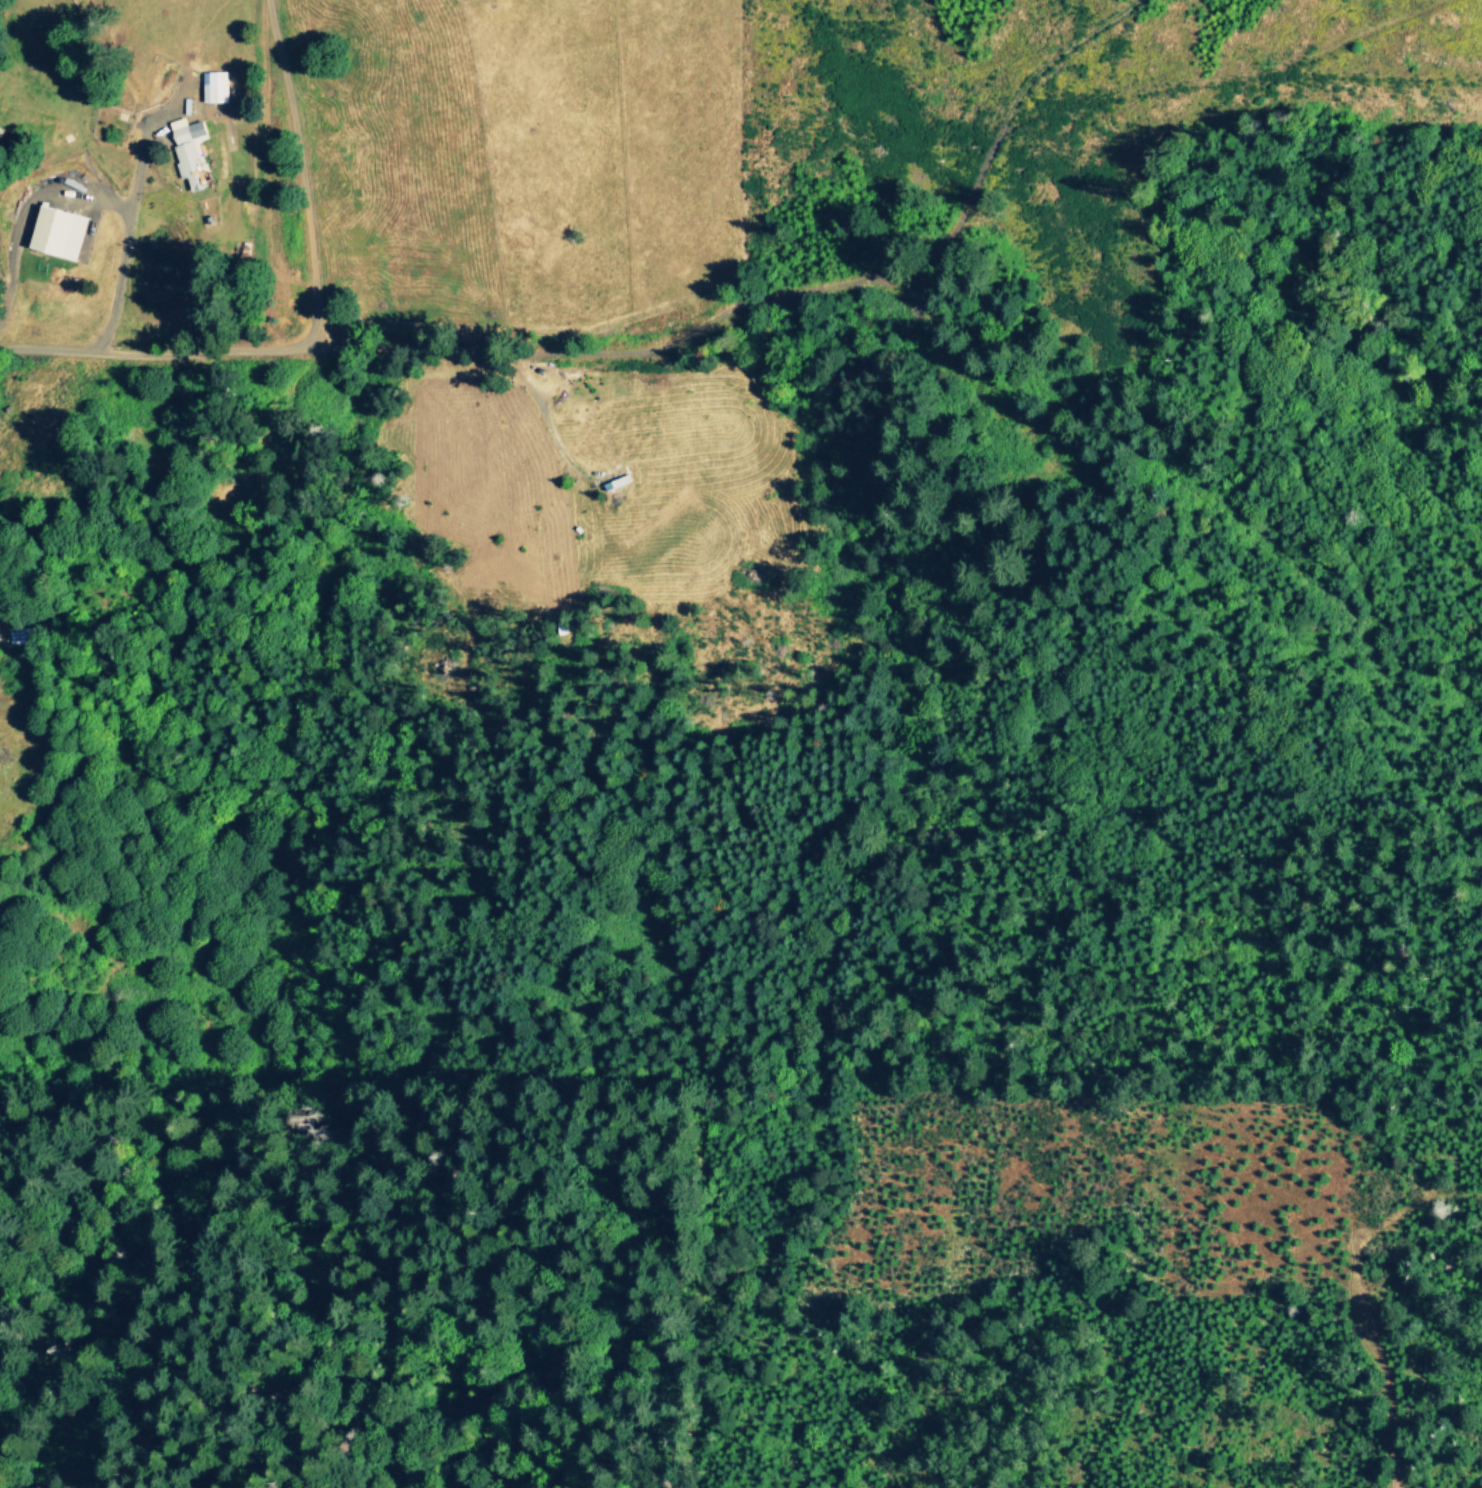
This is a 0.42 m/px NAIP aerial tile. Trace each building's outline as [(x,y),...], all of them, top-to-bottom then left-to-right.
[(206,102),(230,101),(229,71),(205,71),(206,102)] [(211,185),(195,137),(210,132),(205,118),(189,124),(187,116),(172,121),(180,145),(175,146),(186,178),(191,176),(195,190),(211,185)] [(94,217),(45,204),(34,247),(83,260),(94,217)]
